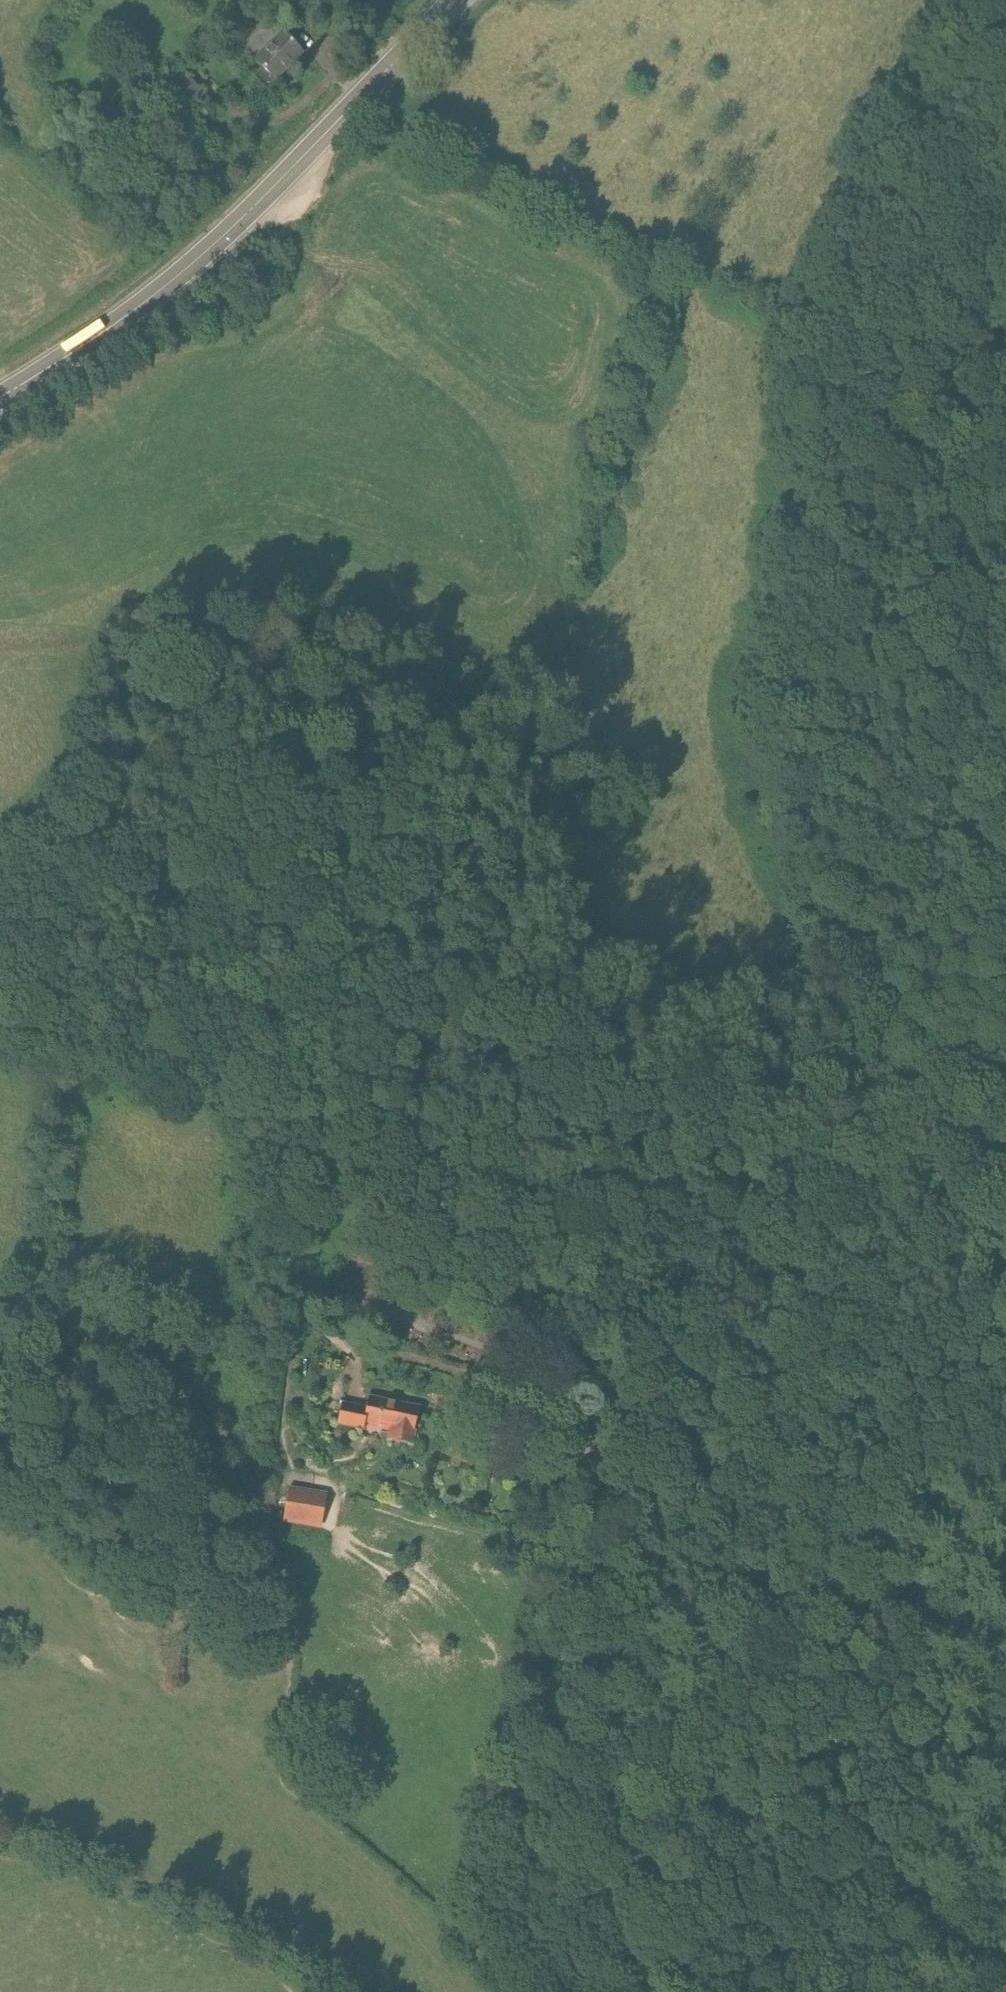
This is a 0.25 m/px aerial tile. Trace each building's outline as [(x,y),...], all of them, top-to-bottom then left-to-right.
[(233,0),(231,3),(237,8),(239,6),(247,12),(258,0),(232,0),(233,0)] [(302,52),(269,20),(243,46),(254,59),(262,67),(260,69),(260,75),(267,82),(272,82),(302,52)] [(341,1404),(337,1425),(364,1431),(365,1423),(388,1428),(387,1440),(413,1445),(416,1432),(414,1431),(419,1408),(369,1398),(367,1409),(341,1404)] [(288,1487),(283,1523),(322,1528),(327,1493),(288,1487)]
